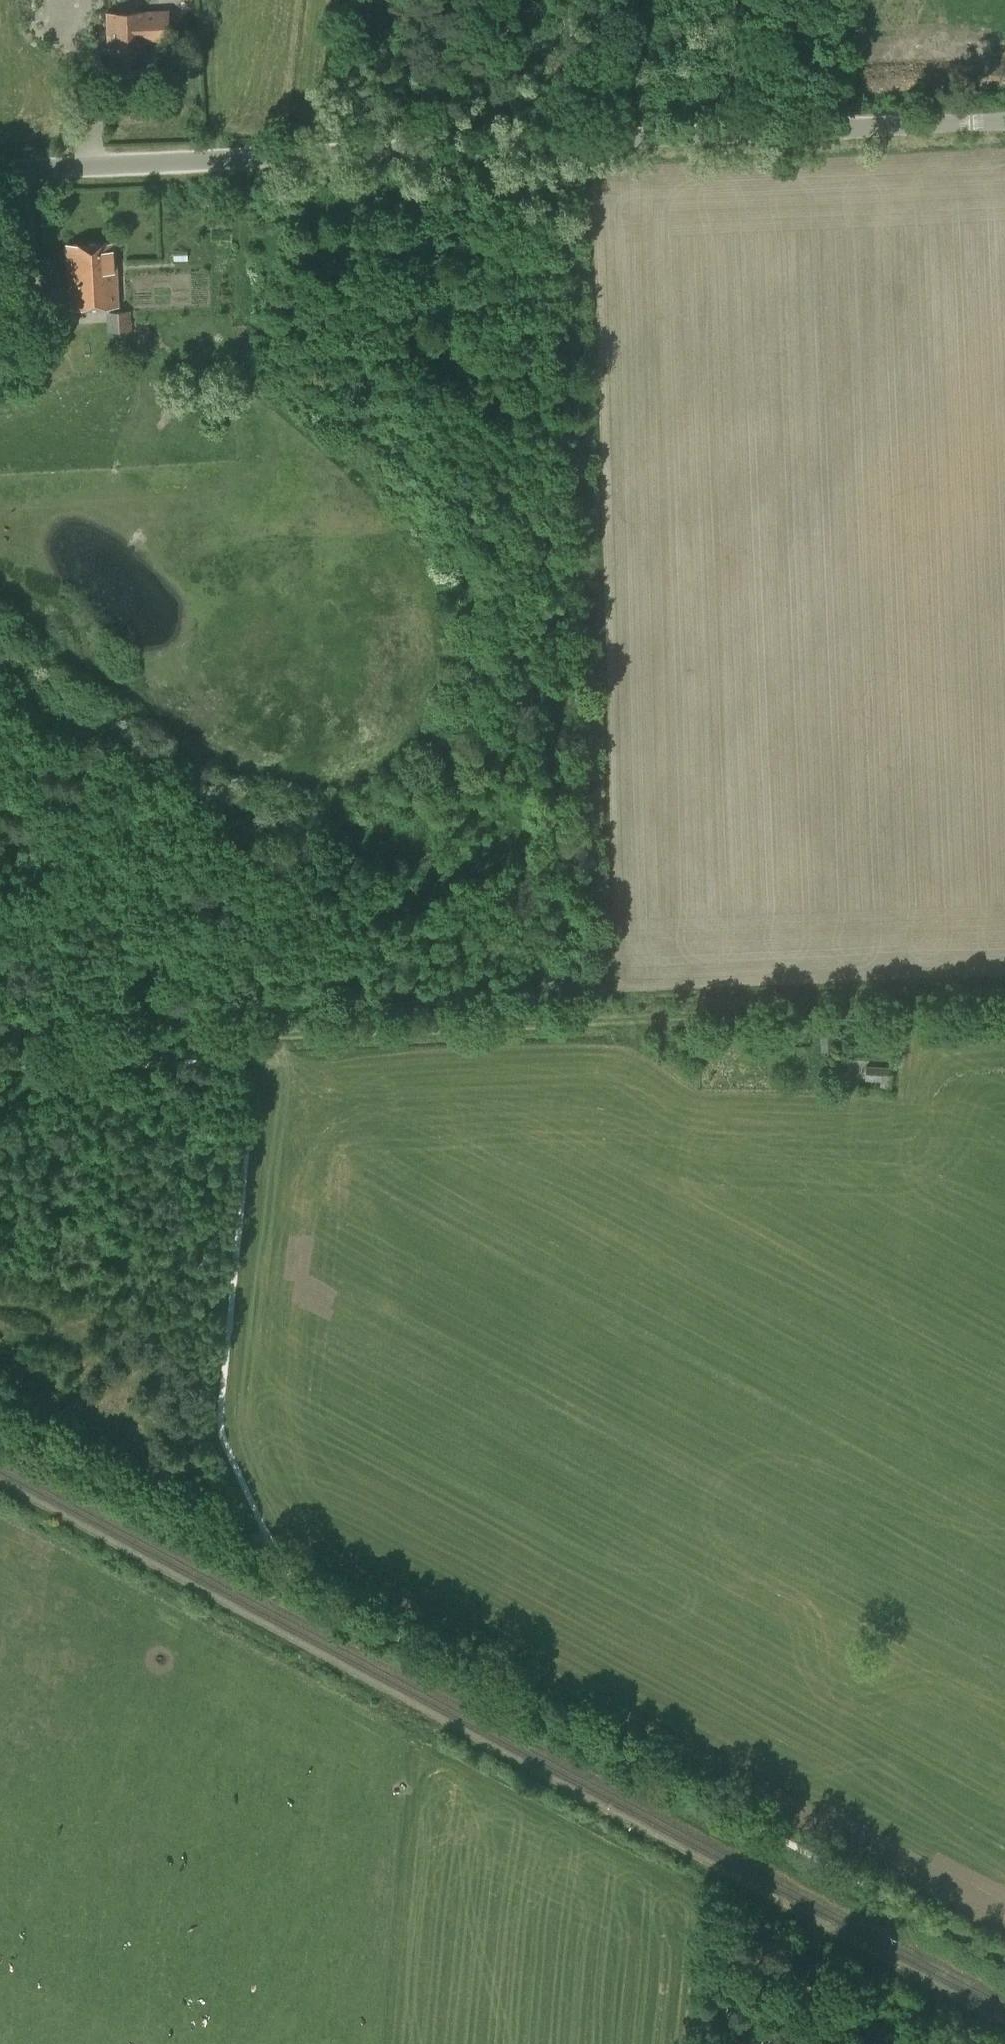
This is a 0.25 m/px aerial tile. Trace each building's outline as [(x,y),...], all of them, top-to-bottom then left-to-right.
[(147,65),(146,40),(172,39),(171,10),(107,13),(108,42),(112,42),(113,66),(147,65)] [(71,308),(118,305),(115,242),(67,244),(71,308)] [(131,309),(109,310),(110,331),(132,330),(131,309)] [(890,1087),(891,1065),(866,1064),(866,1078),(880,1079),(880,1087),(890,1087)]
